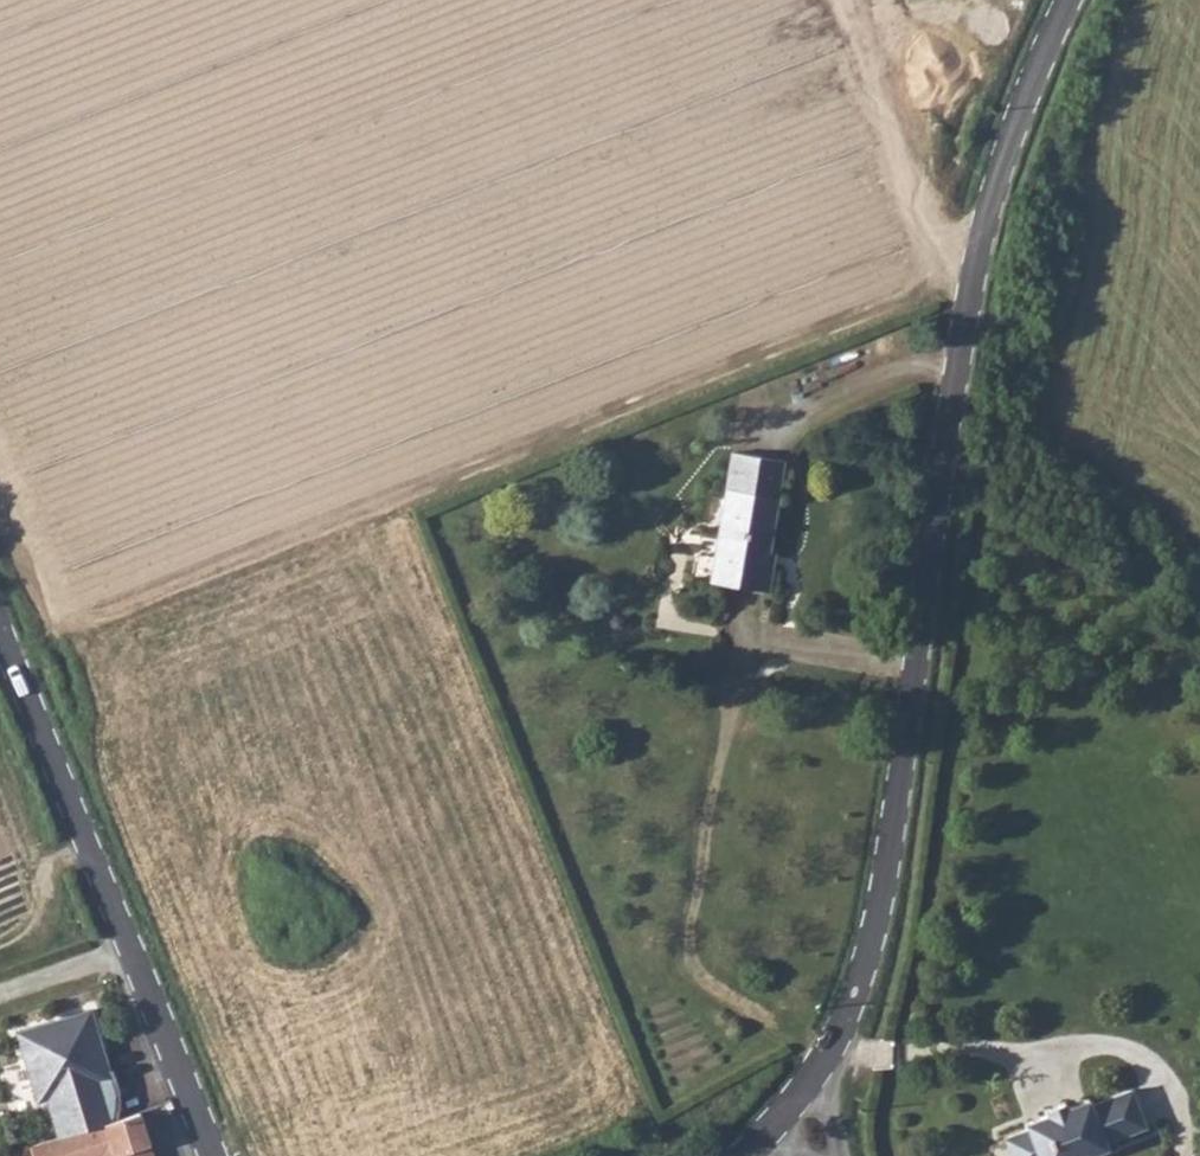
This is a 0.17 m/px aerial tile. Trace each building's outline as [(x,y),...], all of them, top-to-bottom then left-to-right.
[(725,494),(710,582),(730,586),(766,592),(773,553),(768,551),(775,510),(783,461),(731,453),(725,494)] [(46,1098),(57,1136),(101,1123),(95,1100),(88,1102),(82,1082),(109,1074),(91,1009),(18,1030),(38,1100),(46,1098)] [(1013,1155),(1073,1155),(1105,1144),(1103,1138),(1145,1123),(1132,1085),(1090,1101),(1088,1095),(1066,1103),(1064,1098),(1044,1105),(1046,1110),(1025,1118),(1027,1123),(1004,1132),(1013,1155)] [(111,1155),(150,1155),(138,1113),(122,1118),(101,1124),(27,1145),(30,1155),(110,1155),(111,1155)]
